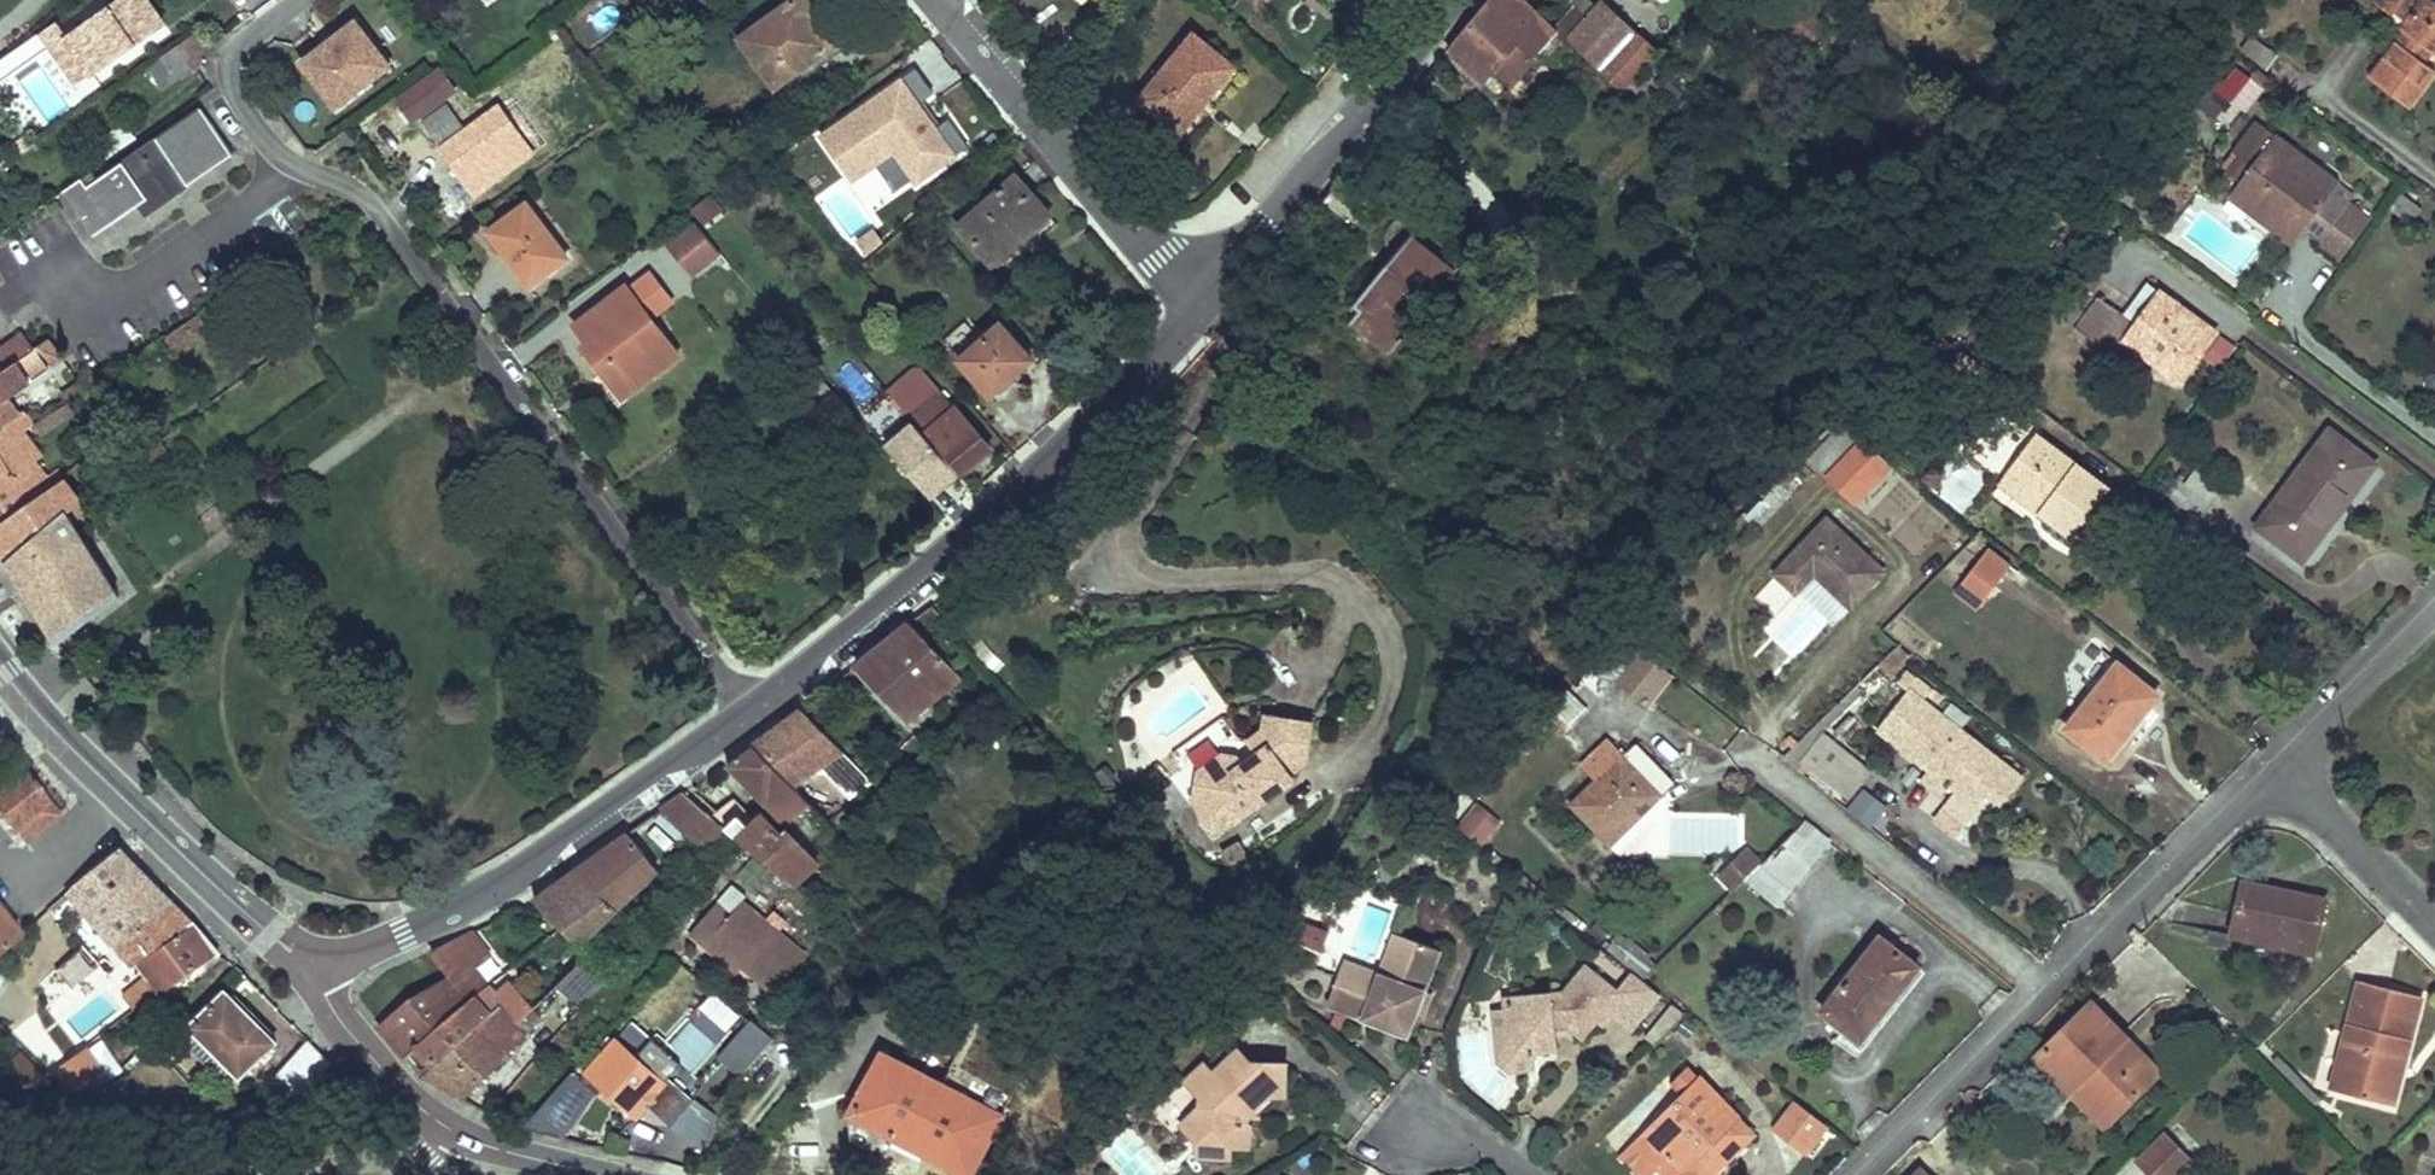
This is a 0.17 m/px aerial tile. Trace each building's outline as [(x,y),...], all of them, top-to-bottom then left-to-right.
[(63,39),(88,75),(155,29),(135,0),(120,0),(63,39)] [(144,0),(135,0),(155,29),(161,24),(144,0)] [(738,37),(772,86),(831,43),(811,18),(819,11),(811,0),(791,0),(738,37)] [(1446,42),(1482,80),(1490,71),(1508,89),(1515,83),(1522,90),(1534,78),(1523,65),(1553,28),(1526,0),(1479,0),(1446,42)] [(1622,86),(1657,50),(1605,0),(1595,0),(1584,12),(1565,32),(1622,86)] [(1595,0),(1571,0),(1584,12),(1595,0)] [(1695,13),(1706,0),(1683,0),(1695,13)] [(1796,0),(1775,0),(1772,3),(1783,14),(1796,0)] [(2354,77),(2395,107),(2424,70),(2412,61),(2421,49),(2430,56),(2434,50),(2434,7),(2425,0),(2394,0),(2407,9),(2397,24),(2354,77)] [(2366,0),(2383,13),(2393,0),(2366,0)] [(2383,13),(2397,24),(2407,9),(2394,0),(2393,0),(2383,13)] [(357,21),(301,62),(334,106),(389,65),(357,21)] [(88,75),(63,39),(55,28),(42,37),(74,84),(88,75)] [(158,56),(148,63),(164,88),(198,65),(194,59),(211,47),(198,28),(158,56)] [(1190,31),(1136,96),(1180,133),(1235,69),(1190,31)] [(2284,61),(2257,42),(2248,54),(2275,75),(2284,61)] [(933,94),(913,66),(819,133),(852,179),(890,152),(913,184),(965,147),(947,122),(941,126),(923,101),(933,94)] [(457,91),(440,68),(396,100),(413,123),(457,91)] [(444,105),(420,123),(476,197),(534,154),(498,105),(463,131),(444,105)] [(157,136),(190,184),(234,154),(201,106),(157,136)] [(2336,183),(2246,115),(2223,145),(2228,150),(2217,163),(2207,176),(2251,209),(2263,194),(2297,219),(2289,227),(2307,241),(2335,205),(2325,197),(2336,183)] [(24,135),(13,142),(20,152),(30,145),(24,135)] [(157,136),(121,160),(152,206),(142,213),(145,217),(191,186),(190,184),(157,136)] [(152,206),(121,160),(96,177),(87,184),(81,175),(63,187),(95,233),(136,205),(142,213),(152,206)] [(90,168),(81,175),(87,184),(96,177),(90,168)] [(1021,177),(963,227),(996,266),(1053,215),(1021,177)] [(2335,205),(2340,198),(2346,191),(2336,183),(2325,197),(2335,205)] [(2382,207),(2403,223),(2415,207),(2395,191),(2382,207)] [(2263,194),(2251,209),(2279,230),(2289,227),(2297,219),(2263,194)] [(723,212),(710,197),(691,213),(704,228),(723,212)] [(2335,205),(2307,241),(2327,256),(2360,213),(2340,198),(2335,205)] [(566,254),(528,201),(488,231),(526,284),(566,254)] [(721,252),(696,223),(669,244),(693,274),(721,252)] [(883,242),(873,230),(856,243),(866,256),(883,242)] [(1384,354),(1454,272),(1410,237),(1355,300),(1361,307),(1349,324),(1384,354)] [(606,377),(620,398),(677,356),(652,321),(676,303),(654,275),(632,291),(628,287),(578,327),(610,374),(606,377)] [(16,415),(6,399),(153,298),(137,278),(107,299),(87,312),(35,349),(0,373),(0,427),(16,415)] [(2142,327),(2164,295),(2146,283),(2124,315),(2142,327)] [(2216,331),(2164,295),(2142,327),(2124,315),(2098,297),(2076,328),(2115,355),(2125,341),(2181,381),(2199,355),(2216,331)] [(74,296),(23,333),(35,349),(87,312),(74,296)] [(199,314),(166,337),(172,345),(205,323),(199,314)] [(1000,320),(956,358),(986,393),(1030,357),(1000,320)] [(2216,331),(2199,355),(2219,370),(2236,345),(2216,331)] [(35,349),(23,333),(0,349),(0,373),(35,349)] [(2236,345),(2219,370),(2234,380),(2251,356),(2236,345)] [(1947,370),(1974,390),(1987,372),(1984,369),(1960,352),(1947,370)] [(1984,369),(1987,372),(1998,380),(2008,364),(1995,354),(1984,369)] [(990,446),(925,369),(893,396),(915,422),(957,473),(958,474),(990,446)] [(844,401),(819,372),(802,387),(827,416),(844,401)] [(88,389),(83,392),(92,404),(103,395),(94,383),(88,389)] [(40,430),(73,416),(67,402),(34,416),(40,430)] [(0,427),(0,524),(64,477),(58,469),(45,478),(32,459),(17,437),(26,431),(36,424),(25,409),(16,415),(0,427)] [(957,473),(915,422),(888,445),(930,495),(931,496),(957,473)] [(26,431),(17,437),(32,459),(41,453),(26,431)] [(2372,464),(2328,431),(2258,524),(2303,557),(2372,464)] [(164,446),(157,436),(145,445),(151,455),(164,446)] [(2106,495),(2030,439),(2003,474),(2049,505),(2040,516),(2073,540),(2106,495)] [(1891,475),(1861,441),(1824,474),(1855,508),(1891,475)] [(2049,505),(2003,474),(1995,486),(2040,516),(2049,505)] [(0,524),(0,553),(7,565),(66,512),(89,491),(83,483),(73,490),(64,477),(0,524)] [(89,491),(66,512),(71,519),(95,499),(89,491)] [(7,565),(56,644),(120,595),(71,519),(66,512),(7,565)] [(1878,576),(1823,520),(1767,570),(1795,598),(1816,580),(1846,608),(1878,576)] [(1986,547),(1954,592),(1979,611),(2003,577),(2011,564),(1986,547)] [(2018,568),(2011,564),(2003,577),(2009,581),(2018,568)] [(293,614),(287,605),(265,622),(272,630),(289,616),(293,614)] [(280,640),(297,627),(289,616),(272,630),(270,632),(277,642),(280,640)] [(910,622),(856,664),(911,724),(962,678),(910,622)] [(1648,711),(1674,680),(1649,660),(1624,689),(1648,711)] [(2130,734),(2156,701),(2117,669),(2062,733),(2109,772),(2136,740),(2130,734)] [(2014,768),(1904,691),(1874,733),(1932,774),(1948,785),(1955,791),(1935,819),(1964,843),(1995,796),(2014,768)] [(878,777),(804,703),(755,738),(802,785),(826,765),(856,797),(878,777)] [(1198,770),(1189,798),(1204,823),(1214,836),(1272,793),(1261,778),(1282,762),(1288,770),(1301,760),(1309,717),(1263,711),(1263,725),(1241,740),(1251,754),(1241,761),(1237,755),(1217,755),(1198,770)] [(802,785),(755,738),(728,758),(788,820),(814,797),(802,785)] [(1866,777),(1818,738),(1796,766),(1844,804),(1866,777)] [(1576,765),(1597,786),(1624,760),(1602,739),(1576,765)] [(1198,770),(1217,755),(1206,740),(1186,754),(1198,770)] [(1597,786),(1573,810),(1613,850),(1653,810),(1644,801),(1669,776),(1638,746),(1624,760),(1597,786)] [(12,758),(0,767),(0,820),(9,831),(12,828),(22,840),(58,813),(49,801),(50,800),(26,768),(23,771),(12,758)] [(1294,777),(1288,770),(1282,762),(1261,778),(1272,793),(1294,777)] [(2021,773),(2014,768),(1995,796),(2002,801),(2021,773)] [(1948,785),(1932,774),(1925,784),(1941,795),(1948,785)] [(1669,776),(1644,801),(1653,810),(1663,800),(1677,785),(1669,776)] [(717,812),(688,786),(670,797),(709,832),(724,818),(717,812)] [(1886,808),(1865,791),(1852,809),(1873,825),(1886,808)] [(759,818),(734,795),(717,812),(724,818),(737,829),(798,882),(822,856),(792,826),(787,833),(765,813),(759,818)] [(827,811),(839,822),(854,808),(844,796),(827,811)] [(709,832),(670,797),(662,803),(665,805),(691,828),(709,843),(717,852),(737,829),(724,818),(709,832)] [(682,839),(691,828),(665,805),(656,816),(682,839)] [(1498,824),(1472,806),(1456,827),(1482,846),(1498,824)] [(1831,846),(1804,821),(1749,882),(1780,910),(1786,904),(1782,900),(1831,846)] [(631,829),(535,891),(592,947),(606,961),(623,944),(601,921),(662,864),(631,829)] [(120,847),(65,887),(109,945),(114,942),(173,904),(120,847)] [(1744,849),(1718,874),(1731,888),(1758,863),(1744,849)] [(2322,897),(2239,878),(2227,931),(2309,950),(2322,897)] [(807,952),(748,901),(737,913),(725,903),(698,934),(711,946),(717,940),(744,963),(774,990),(807,952)] [(173,904),(114,942),(131,964),(139,960),(193,925),(173,904)] [(17,930),(0,908),(0,945),(17,930)] [(1330,933),(1304,923),(1296,943),(1322,954),(1330,933)] [(456,971),(386,1025),(408,1054),(493,979),(496,976),(488,966),(501,957),(474,924),(434,943),(456,971)] [(193,925),(139,960),(161,990),(218,950),(193,925)] [(1388,982),(1402,938),(1392,934),(1377,978),(1388,982)] [(1423,985),(1435,947),(1402,938),(1388,982),(1377,978),(1373,977),(1370,990),(1337,980),(1328,1010),(1408,1034),(1417,1005),(1423,985)] [(717,940),(711,946),(738,970),(744,963),(717,940)] [(1856,1044),(1919,970),(1880,940),(1863,961),(1821,1013),(1856,1044)] [(606,961),(592,947),(564,977),(585,997),(613,967),(606,961)] [(1629,1034),(1660,998),(1628,975),(1614,991),(1585,967),(1560,995),(1525,997),(1524,988),(1513,988),(1512,998),(1504,998),(1504,1012),(1495,1012),(1497,1058),(1531,1056),(1555,1056),(1555,1031),(1574,1031),(1584,1037),(1596,1022),(1604,1014),(1629,1034)] [(1373,977),(1341,968),(1337,980),(1370,990),(1373,977)] [(506,993),(493,979),(408,1054),(426,1076),(429,1072),(510,999),(506,993)] [(2395,1103),(2422,999),(2361,983),(2333,1086),(2395,1103)] [(510,999),(525,1015),(535,1006),(515,985),(506,993),(510,999)] [(1428,1008),(1433,989),(1423,985),(1417,1005),(1428,1008)] [(275,1042),(224,992),(187,1029),(239,1078),(275,1042)] [(2162,1063),(2092,994),(2035,1052),(2069,1085),(2081,1072),(2117,1109),(2162,1063)] [(510,999),(429,1072),(436,1083),(443,1078),(465,1099),(543,1014),(535,1006),(525,1015),(510,999)] [(1673,1006),(1648,1037),(1656,1043),(1680,1012),(1673,1006)] [(1701,1028),(1690,1019),(1678,1033),(1690,1042),(1701,1028)] [(749,1028),(709,1067),(731,1087),(769,1047),(766,1045),(749,1028)] [(688,1104),(650,1067),(667,1049),(653,1035),(636,1053),(618,1036),(587,1068),(634,1114),(645,1102),(668,1125),(688,1104)] [(98,1036),(48,1070),(69,1101),(119,1067),(98,1036)] [(769,1047),(731,1087),(749,1104),(782,1069),(792,1052),(775,1036),(766,1045),(769,1047)] [(309,1040),(274,1076),(294,1097),(332,1063),(309,1040)] [(1202,1145),(1202,1159),(1232,1164),(1233,1151),(1250,1152),(1253,1133),(1247,1127),(1246,1119),(1261,1102),(1282,1104),(1285,1066),(1245,1062),(1234,1052),(1214,1071),(1205,1062),(1185,1082),(1206,1104),(1206,1112),(1194,1124),(1205,1136),(1202,1145)] [(879,1054),(846,1117),(966,1174),(971,1174),(1005,1115),(879,1054)] [(43,1079),(18,1055),(3,1070),(27,1095),(43,1079)] [(1531,1056),(1497,1058),(1507,1076),(1538,1070),(1531,1056)] [(555,1135),(593,1087),(575,1068),(556,1087),(566,1097),(556,1108),(545,1097),(519,1124),(555,1135)] [(1693,1071),(1677,1087),(1691,1100),(1706,1083),(1693,1071)] [(2117,1109),(2081,1072),(2069,1085),(2105,1120),(2117,1109)] [(1670,1174),(1727,1174),(1763,1136),(1706,1083),(1691,1100),(1643,1151),(1668,1174),(1670,1174)] [(1826,1127),(1796,1103),(1774,1132),(1804,1156),(1826,1127)] [(1205,1136),(1194,1124),(1188,1130),(1202,1145),(1205,1136)] [(2192,1155),(2166,1129),(2139,1157),(2156,1174),(2175,1174),(2192,1155)] [(1643,1151),(1629,1167),(1639,1174),(1667,1174),(1668,1174),(1643,1151)]
